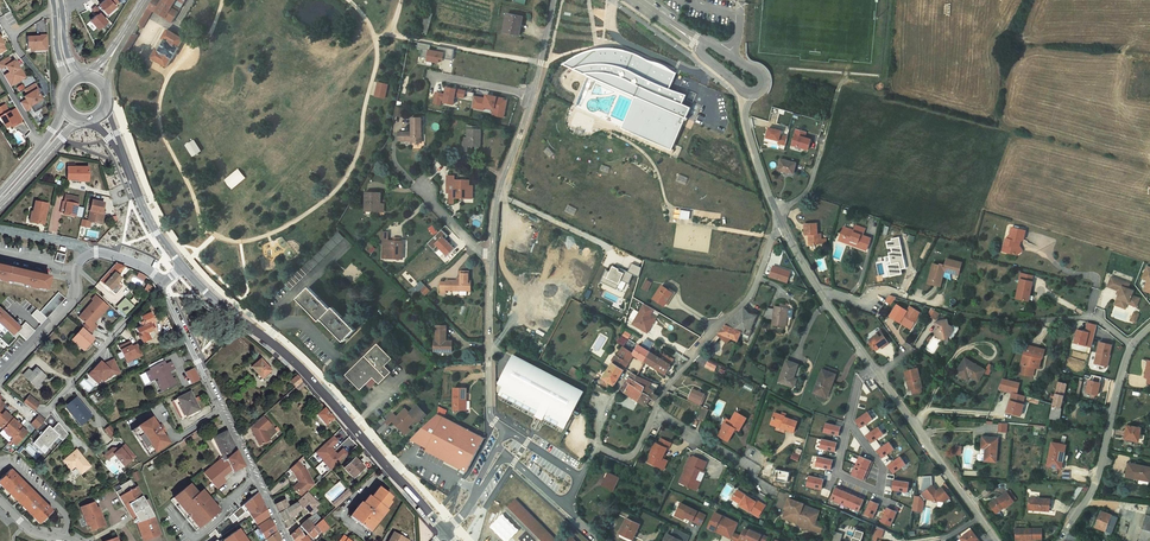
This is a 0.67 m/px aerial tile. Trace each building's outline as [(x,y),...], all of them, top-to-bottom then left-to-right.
[(99,5),(107,13),(115,6),(114,5),(118,1),(117,0),(104,0),(99,5)] [(149,8),(153,10),(173,22),(185,0),(153,0),(149,8)] [(96,6),(92,9),(97,14),(90,20),(98,29),(107,21),(100,13),(101,12),(96,6)] [(142,29),(150,15),(146,13),(138,26),(139,27),(142,29)] [(507,14),(504,32),(519,35),(523,17),(507,14)] [(425,16),(422,32),(429,33),(433,18),(425,16)] [(184,39),(168,29),(162,38),(165,40),(159,50),(156,49),(151,58),(167,67),(172,59),(179,48),(179,47),(184,39)] [(135,33),(133,33),(125,47),(129,48),(129,49),(138,35),(135,33)] [(35,37),(27,37),(28,47),(31,47),(35,46),(35,50),(48,50),(47,35),(39,35),(39,36),(35,37)] [(454,61),(455,49),(440,47),(439,51),(431,49),(431,45),(420,43),(419,48),(424,49),(423,58),(429,59),(428,62),(441,64),(442,59),(454,61)] [(569,60),(562,65),(588,76),(574,108),(624,129),(625,128),(669,147),(682,117),(688,119),(688,118),(689,116),(688,115),(691,108),(683,104),(687,95),(670,88),(677,73),(669,70),(657,65),(647,59),(641,56),(635,54),(629,52),(622,50),(617,49),(613,49),(612,60),(597,60),(595,49),(587,51),(581,53),(575,56),(569,60)] [(613,49),(595,49),(597,60),(612,60),(613,49)] [(0,61),(0,69),(6,66),(9,72),(4,75),(10,86),(20,80),(17,76),(21,73),(15,63),(14,61),(12,62),(8,56),(0,61)] [(16,62),(15,63),(21,73),(17,76),(20,80),(25,77),(16,62)] [(382,85),(387,86),(388,84),(378,82),(376,96),(385,98),(386,95),(382,95),(383,92),(379,91),(380,88),(382,88),(382,85)] [(34,83),(24,89),(27,95),(24,97),(26,99),(20,103),(25,111),(31,108),(30,106),(42,99),(36,90),(38,89),(34,83)] [(387,86),(382,85),(382,88),(380,88),(379,91),(383,92),(382,95),(386,95),(387,86)] [(456,105),(459,89),(448,86),(446,93),(436,91),(433,103),(443,105),(443,103),(456,105)] [(505,118),(509,98),(487,95),(487,97),(474,95),(472,109),(485,111),(486,109),(493,110),(492,116),(505,118)] [(0,117),(6,128),(11,125),(15,123),(17,125),(21,122),(21,121),(23,119),(17,108),(9,112),(5,105),(0,107),(0,110),(3,115),(0,117)] [(395,115),(401,117),(403,107),(396,106),(395,115)] [(398,132),(399,141),(412,140),(412,142),(421,142),(421,118),(412,118),(412,132),(398,132)] [(463,138),(463,151),(468,151),(468,146),(480,146),(481,129),(478,129),(478,127),(468,126),(468,138),(463,138)] [(781,131),(769,128),(766,137),(779,140),(778,143),(786,145),(788,136),(780,135),(781,131)] [(806,132),(796,129),(792,145),(808,150),(811,139),(805,137),(806,132)] [(781,159),(778,170),(793,173),(796,163),(781,159)] [(74,167),(67,167),(67,179),(78,180),(78,178),(88,178),(88,167),(74,167)] [(449,192),(449,203),(454,203),(454,198),(469,198),(469,191),(470,180),(455,180),(454,192),(449,192)] [(366,192),(365,211),(380,211),(381,204),(381,193),(366,192)] [(64,214),(75,217),(78,200),(73,199),(73,197),(66,195),(64,202),(63,202),(60,213),(64,214)] [(36,201),(33,212),(31,222),(43,224),(48,204),(36,201)] [(88,221),(100,224),(102,213),(104,203),(92,201),(88,221)] [(682,211),(675,210),(674,217),(681,218),(682,211)] [(690,212),(682,211),(681,218),(689,220),(690,212)] [(809,235),(809,245),(822,244),(821,239),(821,234),(818,234),(817,223),(804,224),(805,235),(809,235)] [(433,225),(429,228),(434,235),(438,232),(433,225)] [(846,235),(844,240),(857,244),(856,246),(866,250),(871,238),(863,235),(865,229),(856,225),(854,231),(844,227),(842,234),(846,235)] [(1020,251),(1019,249),(1017,245),(1017,242),(1021,240),(1023,231),(1010,228),(1008,235),(1007,236),(1006,239),(1005,239),(1004,245),(1006,246),(1005,253),(1014,255),(1018,253),(1020,251)] [(434,251),(438,247),(448,257),(456,248),(446,238),(449,236),(442,229),(427,243),(434,251)] [(285,284),(291,290),(344,238),(338,232),(285,284)] [(388,241),(388,237),(384,237),(383,240),(383,256),(387,256),(387,258),(402,259),(403,241),(400,241),(394,241),(388,241)] [(857,244),(844,240),(840,238),(839,240),(856,246),(857,244)] [(891,247),(892,252),(889,253),(891,264),(892,264),(893,271),(895,270),(904,268),(906,268),(901,245),(900,239),(887,242),(888,248),(891,247)] [(63,263),(65,255),(57,253),(55,261),(63,263)] [(786,267),(792,264),(788,255),(782,258),(786,267)] [(940,264),(940,265),(945,267),(944,271),(947,270),(953,271),(953,270),(960,271),(962,263),(947,259),(945,264),(943,265),(940,264)] [(116,263),(100,281),(104,285),(110,290),(119,281),(121,278),(117,275),(124,267),(116,263)] [(940,265),(933,264),(928,283),(940,286),(944,271),(945,267),(940,265)] [(610,272),(606,270),(601,282),(619,289),(626,271),(612,265),(610,272)] [(49,277),(44,276),(19,270),(0,266),(0,279),(46,289),(49,277)] [(790,272),(773,266),(770,277),(787,283),(790,272)] [(446,288),(446,290),(460,290),(467,290),(471,290),(471,281),(469,281),(469,271),(461,271),(461,277),(461,281),(457,281),(446,280),(446,282),(441,282),(441,288),(446,288)] [(1145,272),(1142,278),(1148,281),(1149,275),(1149,274),(1145,272)] [(1016,298),(1028,301),(1033,282),(1032,282),(1033,276),(1023,274),(1022,279),(1021,279),(1016,298)] [(1129,284),(1111,277),(1108,287),(1118,290),(1120,291),(1119,295),(1115,305),(1121,307),(1123,302),(1127,303),(1136,307),(1140,298),(1132,295),(1133,291),(1128,288),(1129,284)] [(646,280),(642,288),(647,291),(651,283),(646,280)] [(119,281),(110,290),(115,295),(123,285),(119,281)] [(425,286),(420,290),(425,295),(429,291),(425,286)] [(664,306),(673,293),(668,290),(667,289),(662,286),(654,298),(664,306)] [(319,321),(322,319),(343,341),(345,340),(346,340),(348,338),(347,338),(355,330),(333,307),(331,309),(309,287),(297,299),(319,321)] [(58,292),(40,312),(47,318),(65,298),(58,292)] [(896,297),(890,295),(886,301),(891,305),(896,297)] [(86,324),(82,329),(89,335),(96,326),(93,323),(108,307),(95,296),(92,300),(93,301),(79,317),(86,324)] [(125,298),(117,307),(125,315),(133,306),(125,298)] [(658,318),(653,315),(656,310),(645,303),(632,325),(649,334),(658,318)] [(897,305),(890,316),(900,322),(901,320),(911,327),(917,318),(916,317),(907,311),(897,305)] [(772,325),(785,327),(787,316),(788,309),(788,308),(775,306),(774,310),(767,308),(763,318),(773,319),(772,325)] [(1115,306),(1111,316),(1119,319),(1123,309),(1115,306)] [(910,307),(907,311),(916,317),(919,312),(910,307)] [(8,346),(19,334),(26,340),(35,331),(25,322),(20,327),(0,308),(0,340),(8,346)] [(726,325),(741,332),(743,333),(743,334),(750,336),(752,330),(750,329),(756,316),(749,313),(744,308),(730,321),(726,325)] [(37,309),(31,315),(41,324),(47,318),(46,318),(37,309)] [(152,312),(143,316),(145,321),(147,319),(149,323),(150,323),(156,320),(152,312)] [(143,327),(137,330),(139,335),(140,337),(143,342),(149,339),(146,333),(153,330),(150,323),(149,323),(147,319),(145,321),(141,323),(141,324),(143,327)] [(911,327),(901,320),(900,322),(910,329),(911,327)] [(935,322),(937,327),(935,331),(937,332),(935,335),(942,339),(943,339),(948,338),(953,331),(952,327),(948,325),(947,320),(935,322)] [(1074,343),(1092,347),(1097,325),(1088,322),(1085,331),(1077,329),(1074,343)] [(435,341),(434,351),(452,351),(452,341),(446,341),(446,326),(437,325),(436,341),(435,341)] [(738,340),(741,332),(726,325),(719,333),(731,338),(738,340)] [(73,338),(85,349),(94,339),(89,335),(82,329),(73,338)] [(889,343),(880,331),(877,333),(878,334),(869,340),(870,341),(872,344),(870,346),(873,350),(875,349),(876,350),(885,344),(885,346),(889,343)] [(731,338),(719,333),(718,334),(727,343),(731,338)] [(624,346),(627,340),(621,336),(621,337),(618,342),(624,346)] [(85,349),(73,338),(72,340),(83,351),(85,349)] [(129,342),(119,347),(127,363),(142,355),(137,345),(132,347),(129,342)] [(1112,345),(1099,342),(1094,363),(1107,366),(1110,355),(1109,355),(1112,345)] [(370,351),(345,375),(350,380),(351,379),(361,389),(367,384),(373,378),(376,381),(379,384),(391,372),(385,366),(392,359),(377,344),(370,351)] [(645,361),(650,352),(638,345),(633,353),(634,354),(634,355),(645,361)] [(1026,345),(1019,373),(1030,376),(1033,367),(1035,367),(1039,368),(1041,358),(1043,358),(1045,350),(1026,345)] [(634,355),(634,354),(633,353),(623,347),(618,355),(629,363),(634,355)] [(650,352),(645,361),(655,368),(660,359),(661,358),(650,351),(650,352)] [(660,359),(671,365),(674,360),(664,354),(661,358),(660,359)] [(613,362),(603,378),(614,385),(629,363),(618,355),(615,356),(612,360),(613,362)] [(583,393),(513,356),(499,382),(504,385),(499,393),(503,396),(560,425),(565,428),(565,427),(568,422),(583,393)] [(965,358),(956,373),(967,379),(969,376),(978,381),(983,373),(987,376),(993,367),(988,364),(985,370),(965,358)] [(100,361),(88,374),(94,380),(98,376),(101,379),(103,381),(106,379),(108,377),(109,378),(113,373),(115,375),(120,372),(114,359),(107,362),(108,364),(106,366),(100,361)] [(252,367),(262,379),(271,370),(261,359),(252,367)] [(655,368),(666,375),(667,373),(666,372),(671,365),(660,359),(655,368)] [(151,370),(146,372),(151,382),(158,378),(159,380),(157,381),(162,391),(177,383),(174,378),(172,379),(169,372),(174,369),(170,362),(165,365),(163,361),(150,368),(151,370)] [(779,381),(793,386),(796,379),(793,378),(797,365),(786,361),(779,381)] [(707,362),(705,366),(714,371),(717,366),(716,366),(709,362),(707,362)] [(825,366),(823,370),(835,374),(837,370),(825,366)] [(918,368),(917,368),(917,366),(913,366),(914,369),(910,370),(905,371),(907,381),(909,380),(911,390),(912,390),(913,394),(921,392),(922,390),(921,388),(922,387),(918,368)] [(195,367),(185,372),(192,384),(201,379),(195,367)] [(581,372),(573,367),(569,373),(578,379),(581,372)] [(23,375),(34,385),(44,375),(37,368),(32,373),(29,369),(23,375)] [(814,393),(825,397),(828,389),(830,390),(836,375),(835,374),(823,370),(822,370),(814,393)] [(623,391),(634,398),(639,401),(645,392),(643,392),(644,388),(645,387),(635,381),(637,375),(633,373),(628,382),(630,383),(626,389),(624,388),(623,391)] [(44,375),(34,385),(36,387),(45,376),(44,375)] [(297,375),(291,381),(296,387),(302,381),(297,375)] [(652,382),(637,375),(635,381),(645,387),(644,388),(647,389),(646,390),(647,391),(653,394),(654,393),(660,384),(652,382)] [(376,381),(373,378),(367,384),(370,387),(376,381)] [(1020,382),(1003,378),(998,389),(1013,393),(1008,412),(1021,416),(1024,404),(1023,404),(1025,396),(1017,394),(1020,382)] [(361,389),(351,379),(350,380),(360,390),(361,389)] [(302,381),(296,387),(299,391),(305,385),(302,381)] [(1061,408),(1067,384),(1058,381),(1055,395),(1054,398),(1052,406),(1061,408)] [(1102,386),(1088,383),(1085,395),(1097,398),(1097,395),(1099,391),(1101,391),(1102,386)] [(454,388),(454,409),(465,410),(465,399),(466,399),(467,388),(454,388)] [(653,394),(647,391),(646,390),(647,389),(644,388),(643,392),(645,392),(639,401),(646,405),(650,400),(653,401),(653,400),(655,401),(658,395),(654,393),(653,394)] [(704,394),(693,389),(688,400),(699,405),(702,399),(703,395),(704,394)] [(864,391),(861,398),(870,403),(874,395),(864,391)] [(182,417),(183,418),(186,416),(185,415),(193,411),(198,409),(190,392),(174,400),(182,417)] [(29,396),(28,398),(38,405),(39,404),(29,396)] [(28,398),(24,403),(34,410),(38,405),(28,398)] [(76,398),(66,406),(74,415),(73,416),(80,425),(91,416),(76,398)] [(180,418),(182,417),(174,400),(172,401),(180,418)] [(1,428),(10,419),(7,416),(9,415),(5,411),(2,408),(2,407),(1,406),(3,403),(1,402),(0,401),(0,427),(1,428)] [(418,405),(410,413),(412,415),(415,411),(414,410),(419,406),(418,405)] [(74,415),(66,406),(65,407),(73,416),(74,415)] [(392,421),(403,432),(408,427),(416,419),(419,422),(427,414),(419,406),(414,410),(415,411),(412,415),(410,413),(406,408),(397,417),(394,414),(385,422),(389,425),(392,421)] [(1059,419),(1061,408),(1052,406),(1049,419),(1059,419)] [(704,421),(709,409),(703,407),(698,418),(704,421)] [(333,418),(325,408),(322,410),(317,415),(326,425),(333,418)] [(446,411),(438,408),(437,414),(444,416),(446,411)] [(868,411),(855,420),(858,424),(861,428),(873,419),(868,411)] [(736,412),(731,421),(729,424),(726,423),(723,428),(719,435),(728,441),(736,428),(739,431),(747,418),(736,412)] [(771,424),(777,426),(785,429),(794,432),(797,422),(785,418),(786,416),(781,415),(774,413),(771,424)] [(444,417),(437,414),(421,429),(434,436),(428,448),(426,450),(467,472),(484,438),(450,421),(444,417)] [(45,420),(39,415),(31,424),(36,429),(45,420)] [(263,416),(250,427),(255,436),(257,435),(262,444),(270,440),(265,430),(271,425),(263,416)] [(152,417),(131,431),(148,456),(168,443),(162,433),(165,431),(161,425),(158,427),(152,417)] [(726,423),(729,424),(731,421),(727,418),(722,427),(723,428),(726,423)] [(3,430),(6,433),(7,431),(10,434),(9,435),(12,438),(10,441),(15,446),(27,433),(26,431),(23,429),(21,432),(20,430),(22,428),(22,427),(17,423),(15,421),(14,422),(11,420),(3,430)] [(49,426),(33,443),(40,449),(43,445),(47,449),(58,437),(62,441),(68,434),(59,422),(53,429),(49,426)] [(841,426),(826,423),(823,432),(839,436),(840,431),(841,426)] [(1007,433),(1007,423),(997,423),(997,432),(1007,433)] [(1128,445),(1132,446),(1133,440),(1138,441),(1141,428),(1127,425),(1125,439),(1129,440),(1128,445)] [(110,426),(106,429),(110,435),(115,432),(110,426)] [(878,426),(866,435),(869,439),(872,443),(884,434),(878,426)] [(434,436),(421,429),(411,439),(428,448),(434,436)] [(7,431),(6,433),(3,430),(0,432),(0,433),(9,442),(10,441),(12,438),(9,435),(10,434),(7,431)] [(218,436),(214,438),(223,457),(236,450),(227,431),(221,434),(220,432),(217,434),(218,436)] [(983,437),(982,448),(986,448),(985,461),(996,462),(998,438),(983,437)] [(223,457),(214,438),(212,439),(211,439),(211,440),(211,441),(221,458),(223,457)] [(648,462),(658,467),(660,464),(665,466),(668,460),(662,458),(667,448),(668,449),(671,443),(661,438),(658,444),(656,442),(650,454),(651,455),(648,462)] [(837,442),(822,439),(820,448),(835,452),(836,447),(837,442)] [(889,441),(876,450),(879,454),(882,458),(895,450),(889,441)] [(325,443),(316,452),(324,460),(339,446),(336,442),(330,448),(325,443)] [(1065,445),(1052,443),(1048,465),(1059,467),(1061,459),(1063,459),(1068,460),(1069,456),(1064,455),(1065,445)] [(107,459),(114,454),(124,465),(135,456),(125,444),(118,450),(117,448),(114,450),(112,448),(104,455),(107,459)] [(324,460),(323,461),(331,469),(332,469),(340,461),(336,456),(342,450),(339,446),(324,460)] [(74,480),(90,466),(77,450),(64,461),(71,469),(62,478),(69,487),(76,482),(74,480)] [(221,458),(203,473),(217,489),(225,481),(222,477),(232,469),(233,472),(244,466),(236,450),(223,457),(221,458)] [(682,477),(685,479),(683,484),(697,490),(700,482),(695,480),(700,469),(703,471),(707,462),(693,456),(693,457),(690,456),(685,468),(686,468),(682,477)] [(833,460),(818,456),(816,466),(831,469),(832,465),(833,460)] [(872,461),(859,456),(855,465),(869,471),(870,469),(871,466),(870,465),(872,461)] [(899,457),(887,465),(890,469),(893,474),(905,465),(899,457)] [(344,465),(346,467),(345,468),(353,477),(363,467),(355,458),(353,460),(351,458),(344,465)] [(305,467),(299,460),(290,469),(294,473),(299,482),(293,487),(302,497),(314,485),(305,467)] [(1137,477),(1149,479),(1149,467),(1129,463),(1126,476),(1137,479),(1137,477)] [(869,471),(855,465),(851,474),(864,480),(865,475),(867,476),(868,474),(869,471)] [(4,488),(6,486),(35,515),(33,517),(39,524),(44,519),(43,518),(44,516),(46,518),(52,511),(10,469),(4,476),(5,477),(3,479),(2,477),(0,479),(0,484),(4,488)] [(141,478),(138,471),(132,474),(135,481),(141,478)] [(619,477),(609,472),(603,486),(613,491),(619,477)] [(824,479),(809,476),(806,486),(821,490),(823,484),(824,479)] [(138,522),(138,521),(144,539),(150,537),(150,538),(160,535),(147,499),(145,501),(137,487),(135,488),(130,480),(120,486),(122,489),(116,492),(124,506),(125,505),(128,504),(136,518),(135,519),(134,519),(134,520),(133,520),(133,521),(134,521),(134,522),(135,523),(136,523),(137,523),(137,522),(138,522)] [(909,482),(894,480),(893,485),(892,490),(908,492),(909,482)] [(931,487),(933,486),(932,480),(923,481),(921,489),(922,491),(925,488),(930,485),(931,487)] [(203,494),(200,492),(198,494),(190,484),(175,496),(178,500),(176,501),(173,498),(171,500),(196,530),(198,528),(195,524),(197,522),(200,526),(217,512),(214,508),(216,507),(213,503),(210,499),(205,493),(203,494)] [(388,500),(390,497),(381,485),(371,497),(368,501),(366,500),(363,503),(359,508),(357,507),(352,514),(357,518),(355,520),(367,529),(374,520),(377,522),(383,513),(381,512),(384,507),(383,506),(388,500)] [(837,485),(831,499),(840,503),(845,491),(841,489),(842,488),(839,487),(837,485)] [(35,515),(6,486),(4,488),(17,501),(33,517),(35,515)] [(923,492),(922,493),(923,495),(926,499),(932,500),(935,503),(938,501),(944,502),(950,498),(942,487),(937,491),(933,486),(931,487),(926,490),(925,488),(922,491),(923,492)] [(336,508),(353,493),(349,489),(332,503),(336,508)] [(741,504),(740,505),(754,514),(761,503),(756,500),(756,501),(737,490),(732,499),(741,504)] [(845,491),(840,503),(850,507),(855,495),(850,493),(851,492),(849,491),(846,490),(845,491)] [(1005,508),(1014,501),(1007,492),(998,498),(998,497),(989,504),(996,513),(1004,507),(1005,508)] [(263,504),(257,493),(241,507),(246,512),(247,510),(249,513),(256,524),(269,516),(263,504)] [(855,495),(850,507),(859,512),(865,498),(862,497),(860,496),(859,497),(855,495)] [(926,499),(923,495),(920,497),(916,496),(914,509),(922,511),(923,501),(926,499)] [(298,502),(289,507),(279,513),(283,520),(290,517),(298,510),(303,517),(313,509),(303,496),(298,501),(298,502)] [(796,521),(796,522),(800,525),(806,506),(803,505),(799,503),(800,502),(789,498),(785,508),(787,509),(785,514),(787,519),(793,521),(793,520),(796,521)] [(1050,499),(1029,498),(1028,510),(1049,511),(1050,499)] [(505,509),(527,530),(519,538),(522,540),(540,540),(549,532),(515,499),(505,509)] [(279,513),(289,507),(285,500),(275,505),(279,513)] [(870,500),(864,514),(873,518),(879,504),(875,502),(870,500)] [(702,514),(681,503),(677,511),(684,515),(683,516),(687,518),(698,523),(702,514)] [(101,515),(99,516),(96,509),(95,505),(91,507),(90,504),(80,507),(84,518),(87,517),(88,520),(87,520),(89,524),(91,531),(105,526),(101,515)] [(136,518),(128,504),(125,505),(133,520),(134,520),(134,519),(135,519),(136,518)] [(806,506),(800,525),(804,529),(808,528),(816,531),(818,527),(821,525),(819,522),(816,521),(819,511),(806,506)] [(887,507),(881,522),(891,526),(897,512),(891,509),(887,507)] [(684,515),(677,511),(676,514),(686,520),(687,518),(683,516),(684,515)] [(1112,515),(1101,511),(1095,527),(1111,534),(1118,517),(1112,515)] [(724,531),(725,529),(730,532),(735,522),(715,512),(708,528),(715,531),(716,527),(724,531)] [(313,514),(308,519),(313,528),(316,525),(322,520),(315,513),(313,515),(313,514)] [(706,515),(702,514),(698,523),(702,525),(706,515)] [(1146,514),(1139,540),(1149,540),(1149,515),(1146,514)] [(287,528),(294,523),(290,517),(283,520),(287,528)] [(266,539),(277,531),(276,531),(270,518),(258,526),(266,539)] [(626,518),(619,533),(620,533),(633,539),(640,524),(626,518)] [(300,526),(307,534),(313,528),(308,519),(300,526)] [(316,525),(320,529),(323,533),(329,528),(322,520),(316,525)] [(377,522),(374,520),(367,529),(369,531),(377,522)] [(137,523),(136,523),(143,540),(150,538),(150,537),(144,539),(138,521),(138,522),(137,522),(137,523)] [(716,527),(715,531),(731,538),(734,533),(739,523),(735,522),(730,532),(725,529),(724,531),(716,527)] [(318,532),(320,529),(316,525),(313,528),(307,534),(312,539),(318,532)] [(884,529),(877,526),(874,535),(877,536),(881,537),(884,529)] [(298,528),(290,535),(293,540),(299,540),(304,537),(298,528)] [(665,540),(687,540),(690,536),(675,528),(671,536),(668,535),(665,540)] [(861,540),(862,540),(865,531),(857,528),(854,537),(853,537),(852,540),(861,540)] [(1042,528),(1015,529),(1016,540),(1021,540),(1023,540),(1042,540),(1042,528)] [(223,540),(247,540),(245,538),(243,539),(241,535),(242,534),(238,529),(223,540)] [(748,540),(758,540),(759,540),(761,535),(750,530),(750,531),(745,529),(741,536),(740,536),(738,539),(743,540),(745,540),(746,540),(748,540)] [(960,538),(962,540),(977,540),(976,540),(978,538),(972,530),(960,538)] [(277,531),(266,539),(267,540),(279,540),(281,540),(277,531)] [(406,539),(394,532),(389,540),(406,540),(406,539)] [(549,532),(540,540),(555,540),(556,540),(549,532)] [(835,532),(832,540),(841,540),(843,534),(835,532)] [(620,533),(618,536),(628,540),(632,540),(633,539),(620,533)]
